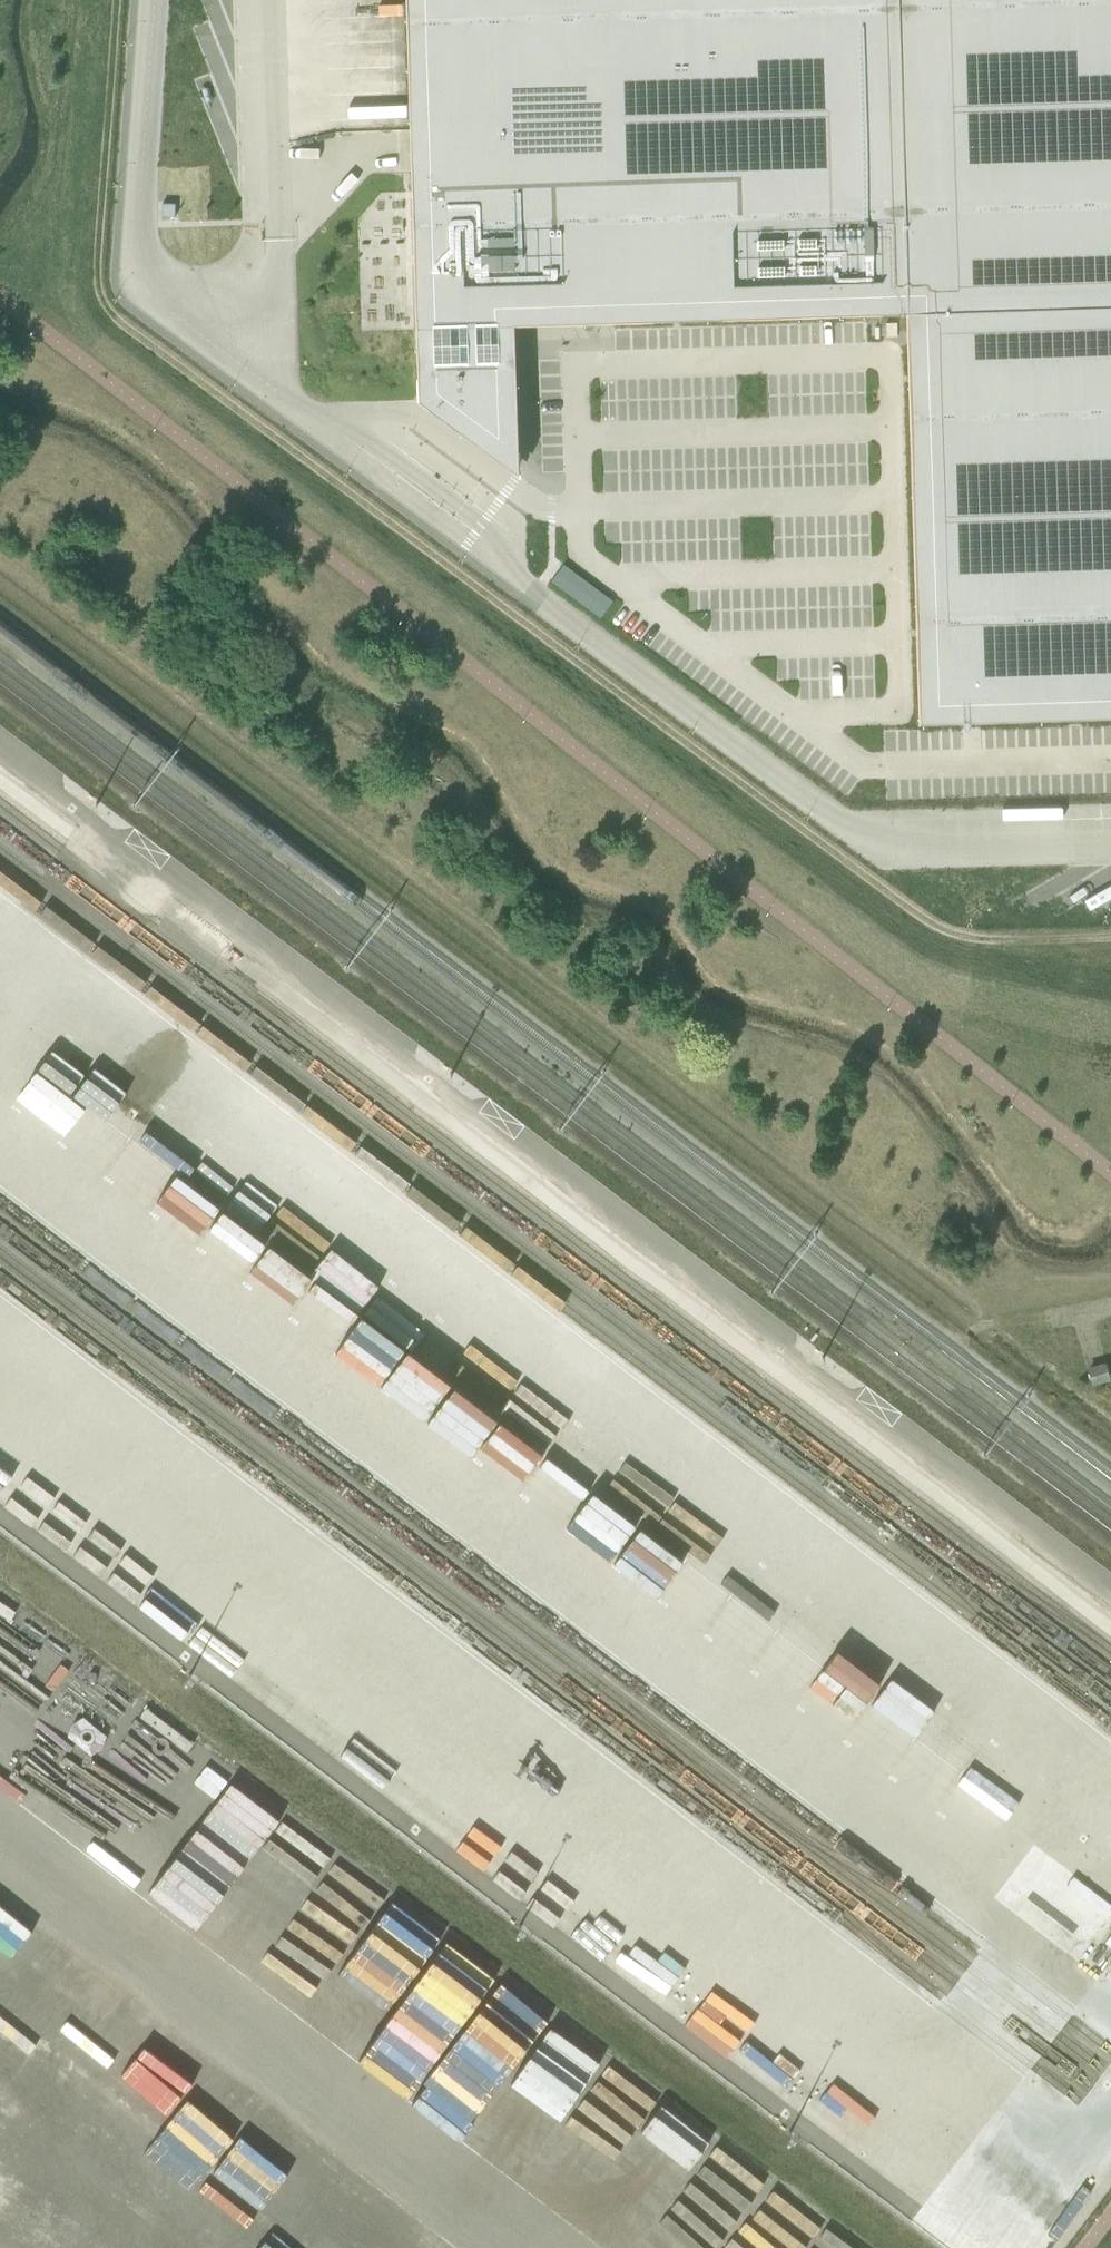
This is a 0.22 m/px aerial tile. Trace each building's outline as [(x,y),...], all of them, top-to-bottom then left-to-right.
[(507,349),(508,349),(509,349),(509,348),(510,348),(511,347),(511,346),(512,346),(512,345),(513,345),(513,344),(513,343),(513,342),(513,341),(513,340),(512,340),(512,339),(512,338),(511,338),(511,337),(510,337),(510,336),(509,336),(508,336),(508,335),(507,335),(506,326),(515,326),(582,324),(582,325),(583,325),(583,326),(583,327),(584,327),(585,328),(586,328),(586,329),(587,329),(588,329),(589,329),(590,329),(591,329),(591,328),(592,328),(593,328),(593,327),(594,327),(594,326),(594,325),(595,325),(595,324),(906,314),(918,724),(919,724),(920,724),(1110,718),(1110,0),(406,0),(416,327),(416,329),(419,329),(419,331),(420,361),(417,361),(417,363),(418,391),(419,391),(419,395),(517,468),(518,468),(518,467),(518,464),(519,465),(516,360),(516,358),(507,358),(507,349)] [(564,564),(552,581),(602,617),(614,600),(564,564)] [(1105,1365),(1089,1370),(1093,1383),(1109,1378),(1105,1365)] [(920,2198),(919,2168),(906,2168),(907,2199),(920,2198)]
